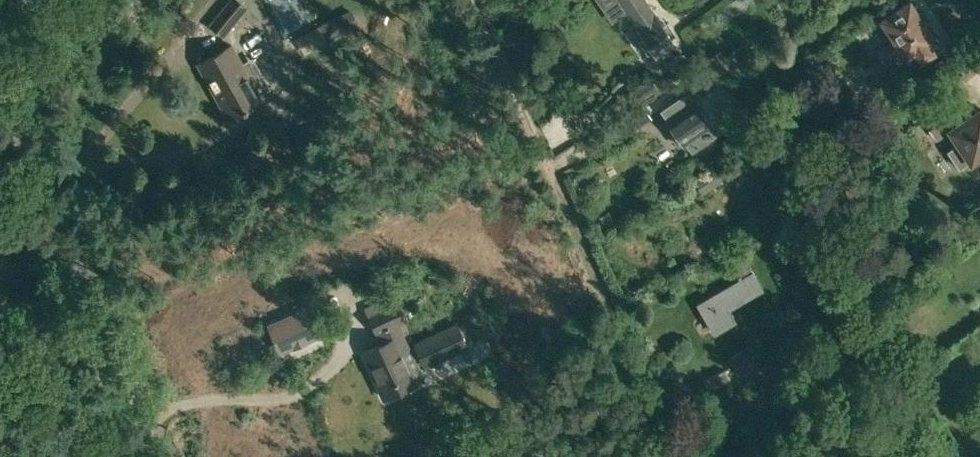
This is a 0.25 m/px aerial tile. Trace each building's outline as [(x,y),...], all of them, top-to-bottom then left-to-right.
[(223,38),(248,7),(239,0),(228,0),(208,24),(223,38)] [(662,65),(682,51),(671,36),(674,33),(666,22),(663,24),(646,0),(617,0),(662,65)] [(884,77),(908,60),(905,56),(914,50),(920,59),(934,50),(929,41),(935,37),(910,0),(909,0),(881,19),(893,38),(874,50),(875,52),(871,54),(877,63),(875,64),(884,77)] [(349,31),(340,13),(321,23),(330,41),(349,31)] [(198,63),(228,118),(262,100),(258,93),(255,95),(245,78),(248,76),(231,45),(198,63)] [(703,60),(718,81),(733,71),(718,50),(703,60)] [(922,75),(904,88),(936,139),(950,130),(958,143),(947,150),(959,169),(979,155),(979,108),(955,125),(922,75)] [(643,81),(649,91),(656,86),(650,76),(643,81)] [(685,141),(691,149),(713,134),(708,125),(711,123),(696,102),(695,103),(687,92),(662,110),(669,120),(668,120),(683,142),(685,141)] [(604,124),(614,142),(651,118),(641,101),(604,124)] [(694,179),(703,193),(724,179),(715,165),(694,179)] [(732,262),(739,276),(751,269),(744,255),(732,262)] [(699,303),(715,331),(734,320),(727,308),(761,289),(752,274),(699,303)] [(382,342),(364,350),(374,373),(372,374),(382,397),(412,384),(401,356),(408,353),(395,323),(403,319),(397,305),(370,318),(376,332),(378,331),(382,342)] [(298,342),(323,331),(313,307),(271,326),(281,350),(298,342)] [(458,324),(414,343),(424,365),(467,347),(458,324)] [(726,357),(738,377),(763,361),(751,342),(726,357)] [(472,348),(430,364),(439,387),(481,371),(472,348)] [(703,379),(707,390),(729,379),(724,369),(703,379)]
